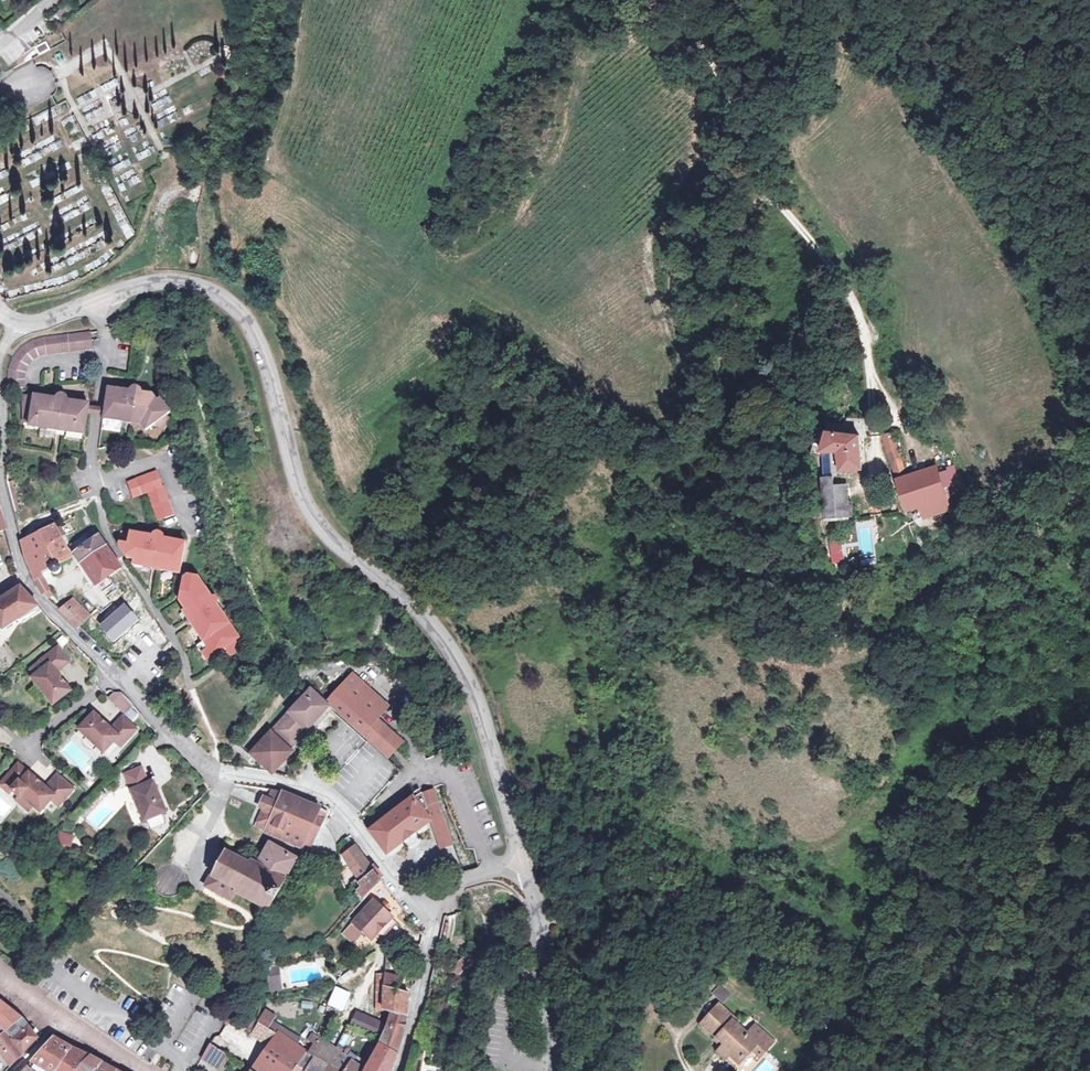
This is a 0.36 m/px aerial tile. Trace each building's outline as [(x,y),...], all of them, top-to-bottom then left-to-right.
[(93,349),(91,333),(48,339),(41,340),(36,342),(29,345),(25,348),(18,355),(14,361),(12,367),(10,373),(9,378),(9,388),(10,390),(26,388),(25,379),(26,374),(28,367),(31,362),(34,359),(40,356),(48,354),(63,352),(85,350),(93,349)] [(106,419),(106,420),(125,423),(127,414),(142,417),(147,419),(144,426),(148,431),(157,424),(164,432),(171,421),(168,417),(172,414),(162,402),(159,404),(153,397),(147,395),(146,396),(142,396),(142,393),(142,391),(140,390),(138,389),(136,389),(133,391),(132,394),(129,393),(129,392),(111,389),(107,410),(106,419)] [(53,400),(24,395),(25,423),(31,424),(31,427),(50,430),(51,423),(68,425),(67,433),(86,437),(89,416),(91,407),(91,406),(75,403),(74,404),(69,404),(69,402),(69,400),(68,398),(66,397),(64,397),(61,397),(60,398),(58,400),(57,402),(53,401),(53,400)] [(98,408),(91,407),(89,416),(98,417),(106,419),(107,410),(98,408)] [(127,414),(125,423),(144,426),(147,419),(142,417),(127,414)] [(51,423),(50,430),(67,433),(68,425),(51,423)] [(891,427),(875,432),(885,453),(901,448),(891,427)] [(849,428),(838,430),(840,439),(806,447),(811,478),(824,475),(821,460),(835,457),(843,477),(863,471),(853,438),(849,428)] [(901,448),(885,453),(896,479),(912,471),(901,448)] [(912,471),(896,479),(910,509),(932,497),(952,487),(939,458),(912,471)] [(158,473),(139,481),(144,496),(149,494),(160,522),(175,518),(158,473)] [(838,479),(826,482),(834,529),(858,522),(849,487),(841,487),(838,479)] [(144,496),(139,481),(129,484),(134,499),(144,496)] [(952,487),(932,497),(940,509),(958,501),(952,487)] [(3,569),(17,564),(0,506),(0,562),(3,569)] [(60,525),(38,536),(24,543),(31,568),(39,582),(42,579),(41,576),(51,570),(53,573),(57,574),(60,573),(60,572),(60,568),(59,566),(73,559),(62,540),(60,536),(62,535),(59,531),(62,529),(60,525)] [(111,553),(96,530),(85,538),(89,545),(75,555),(85,570),(111,553)] [(132,535),(124,534),(122,547),(128,559),(136,561),(135,566),(146,568),(147,561),(164,564),(163,571),(181,574),(186,544),(168,541),(168,542),(164,541),(164,537),(163,535),(161,534),(158,534),(156,535),(154,537),(153,539),(150,539),(150,537),(132,534),(132,535)] [(89,545),(85,538),(71,548),(75,555),(89,545)] [(846,550),(834,553),(839,571),(852,567),(846,550)] [(111,553),(85,570),(96,587),(122,569),(111,553)] [(147,561),(146,568),(163,571),(164,564),(147,561)] [(200,579),(190,577),(185,580),(181,602),(187,611),(190,610),(198,623),(193,626),(209,650),(203,653),(209,662),(222,653),(221,651),(224,649),(231,657),(245,647),(219,607),(217,608),(216,606),(218,605),(219,604),(219,601),(218,600),(217,599),(215,598),(211,599),(210,597),(211,596),(200,579)] [(43,579),(42,579),(39,582),(36,583),(43,595),(46,594),(51,591),(43,579)] [(0,601),(0,624),(4,630),(40,607),(22,587),(0,601)] [(51,591),(46,594),(49,600),(54,597),(51,591)] [(124,603),(100,624),(114,642),(140,620),(124,603)] [(72,605),(67,608),(84,625),(88,622),(78,611),(72,605)] [(67,608),(60,613),(78,631),(84,625),(67,608)] [(190,610),(187,611),(184,613),(193,626),(198,623),(190,610)] [(67,638),(61,643),(65,648),(71,643),(67,638)] [(62,650),(60,648),(42,662),(43,663),(47,669),(38,675),(34,679),(56,705),(73,691),(66,684),(64,685),(62,682),(63,680),(58,673),(71,662),(62,650)] [(47,669),(43,663),(35,670),(38,675),(47,669)] [(388,708),(353,676),(328,703),(389,758),(403,743),(377,720),(388,708)] [(117,691),(108,699),(124,715),(133,707),(117,691)] [(311,691),(249,759),(262,763),(280,768),(294,752),(292,749),(329,708),(311,691)] [(102,720),(96,713),(81,729),(105,752),(116,741),(122,746),(137,730),(124,718),(113,730),(106,724),(105,726),(101,722),(102,720)] [(399,773),(367,743),(340,773),(327,785),(358,814),(399,773)] [(105,756),(109,761),(120,752),(116,747),(105,756)] [(274,773),(280,768),(262,763),(273,773),(274,773)] [(75,788),(59,775),(48,787),(42,783),(41,785),(36,781),(38,779),(21,764),(3,786),(12,794),(15,790),(23,797),(24,796),(36,806),(43,812),(54,800),(60,805),(75,788)] [(145,768),(129,775),(148,821),(170,812),(159,787),(153,789),(151,784),(145,768)] [(421,794),(414,799),(431,821),(443,816),(434,790),(421,794)] [(285,793),(273,791),(269,798),(267,797),(263,807),(264,808),(257,826),(265,831),(309,851),(327,812),(285,793)] [(24,796),(23,797),(20,801),(32,811),(36,806),(24,796)] [(414,799),(371,831),(388,854),(431,821),(414,799)] [(461,865),(443,816),(431,821),(448,870),(461,865)] [(73,848),(74,834),(58,833),(57,847),(73,848)] [(355,848),(351,842),(347,846),(350,850),(343,855),(349,866),(361,880),(373,870),(356,847),(355,848)] [(269,843),(257,864),(284,880),(296,858),(292,855),(293,853),(282,847),(281,849),(269,843)] [(249,864),(226,851),(220,860),(218,859),(215,865),(217,866),(206,885),(231,899),(236,891),(277,914),(283,903),(274,897),(284,880),(257,864),(251,861),(249,864)] [(382,881),(373,870),(361,880),(355,885),(365,898),(370,892),(382,881)] [(393,917),(374,901),(354,923),(373,939),(393,917)] [(355,946),(362,951),(369,942),(362,937),(355,946)] [(467,966),(461,961),(453,968),(458,973),(467,966)] [(358,963),(353,966),(358,971),(362,968),(358,963)] [(386,987),(386,975),(378,975),(378,1003),(385,1003),(386,987)] [(401,978),(386,975),(386,987),(399,991),(401,978)] [(384,1009),(393,1012),(393,1011),(408,1014),(412,993),(399,991),(386,987),(385,1003),(384,1009)] [(719,1002),(728,997),(722,987),(713,992),(719,1002)] [(349,995),(336,989),(331,1003),(343,1008),(349,995)] [(251,1006),(241,999),(237,1005),(247,1012),(251,1006)] [(3,1003),(0,1006),(0,1023),(8,1033),(23,1020),(3,1003)] [(736,1018),(719,1003),(705,1020),(711,1026),(709,1029),(717,1036),(725,1043),(723,1045),(721,1047),(739,1063),(751,1049),(756,1044),(765,1051),(773,1041),(757,1027),(749,1035),(733,1021),(736,1018)] [(455,1007),(444,1004),(442,1016),(452,1018),(455,1007)] [(388,1022),(358,1010),(352,1029),(382,1042),(388,1028),(388,1022)] [(380,1045),(399,1054),(403,1039),(408,1017),(408,1014),(393,1011),(393,1012),(388,1028),(382,1042),(380,1045)] [(39,1040),(23,1020),(8,1033),(25,1054),(39,1040)] [(254,1020),(249,1029),(254,1032),(252,1035),(268,1046),(252,1070),(254,1070),(291,1070),(304,1050),(277,1032),(276,1034),(254,1020)] [(313,1032),(304,1050),(327,1065),(336,1070),(392,1070),(371,1061),(365,1070),(335,1049),(313,1032)] [(8,1033),(0,1039),(0,1052),(11,1067),(25,1054),(8,1033)] [(725,1043),(717,1036),(715,1038),(723,1045),(725,1043)] [(222,1050),(227,1044),(217,1037),(213,1042),(222,1050)] [(73,1048),(55,1039),(33,1063),(48,1070),(57,1070),(59,1069),(73,1048)] [(185,1046),(179,1042),(175,1048),(181,1052),(185,1046)] [(224,1052),(210,1043),(202,1058),(220,1070),(229,1055),(224,1052)] [(231,1043),(224,1052),(229,1055),(236,1060),(242,1050),(231,1043)] [(756,1044),(751,1049),(760,1056),(765,1051),(756,1044)] [(380,1045),(371,1061),(392,1070),(394,1068),(399,1054),(380,1045)] [(736,1067),(739,1063),(721,1047),(718,1051),(736,1067)] [(104,1064),(90,1056),(73,1048),(59,1069),(61,1070),(97,1070),(104,1064)] [(327,1065),(304,1050),(291,1070),(324,1070),(327,1065)]
